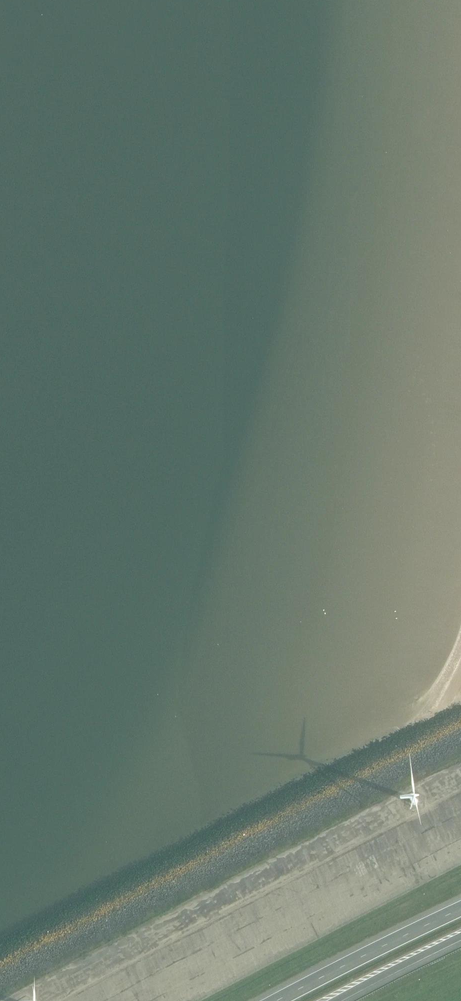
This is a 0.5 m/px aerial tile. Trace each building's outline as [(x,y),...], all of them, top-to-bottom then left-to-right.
[(406,796),(405,806),(414,812),(424,807),(424,796),(415,791),(406,796)]
